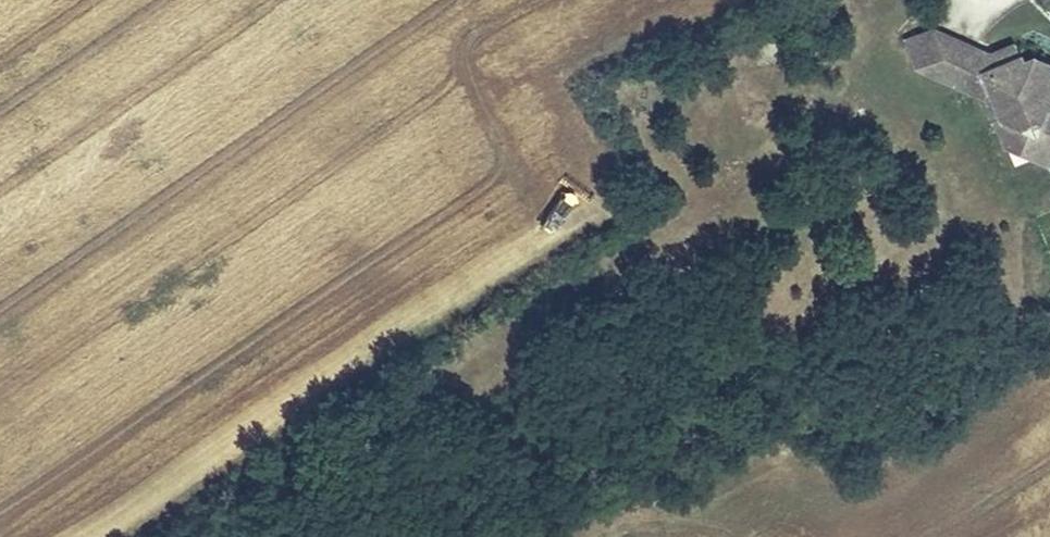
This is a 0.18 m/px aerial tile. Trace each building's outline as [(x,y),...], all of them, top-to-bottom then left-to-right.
[(1002,141),(1049,153),(1049,65),(1022,61),(1016,65),(1003,45),(992,50),(978,59),(991,80),(980,86),(987,97),(991,109),(987,112),(1002,141)]
